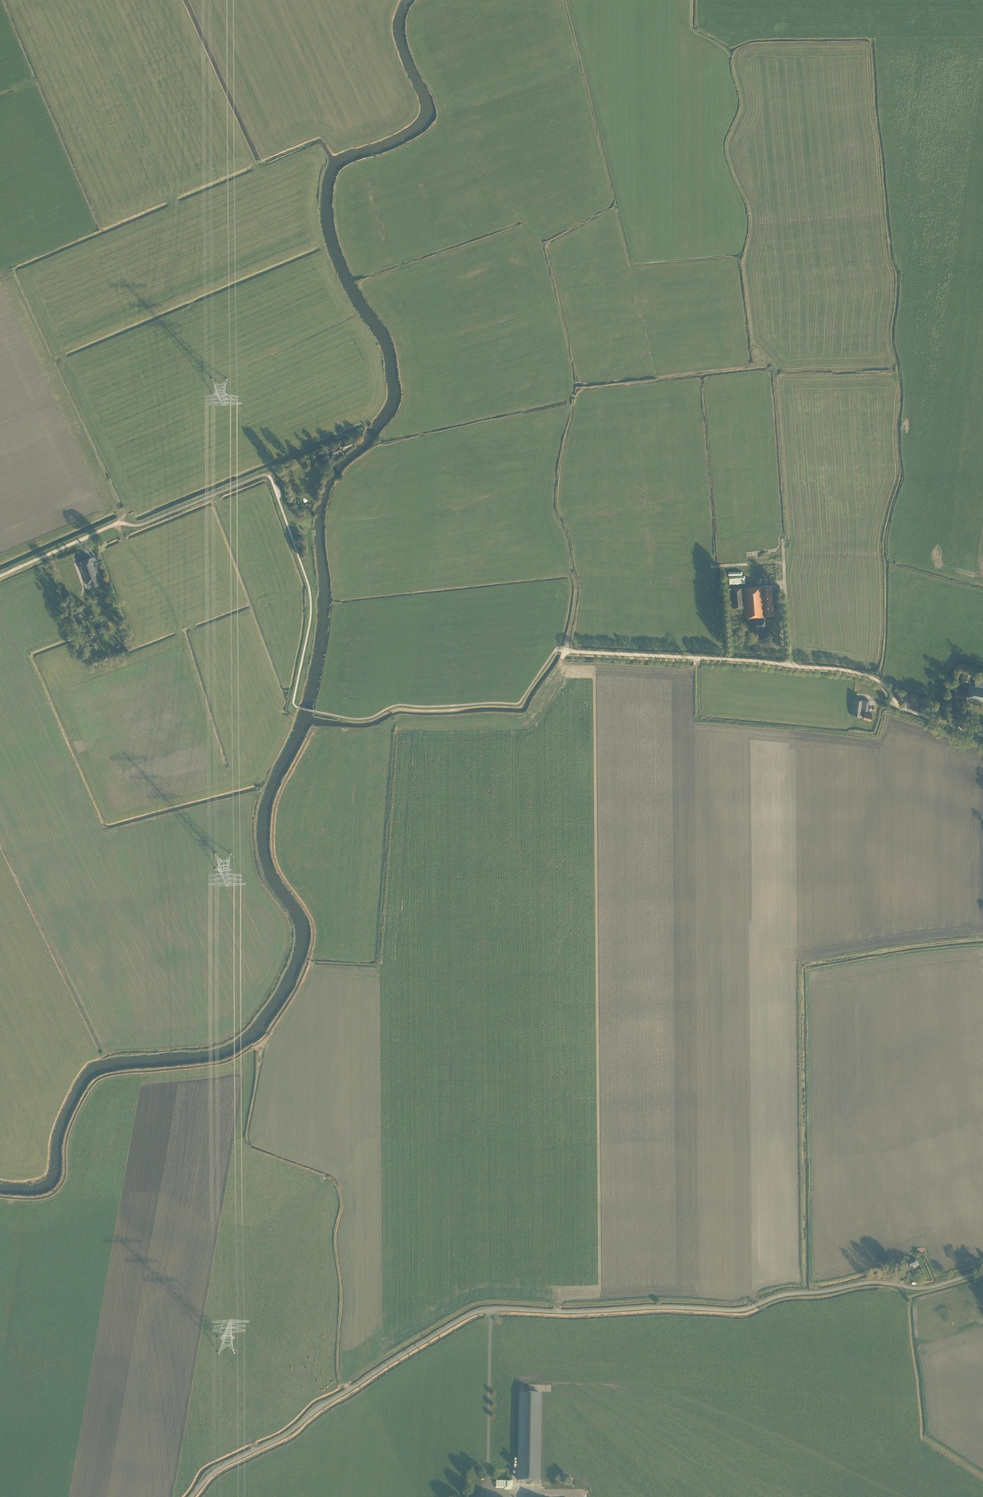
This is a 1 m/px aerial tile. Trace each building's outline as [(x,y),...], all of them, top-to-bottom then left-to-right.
[(353,444),(350,438),(340,443),(343,450),(346,449),(345,447),(353,444)] [(341,451),(338,445),(331,448),(333,454),(341,451)] [(92,557),(78,562),(81,571),(83,570),(83,573),(82,573),(85,581),(92,579),(93,583),(98,581),(95,574),(98,574),(92,557)] [(777,589),(777,584),(731,588),(733,608),(744,607),(745,617),(757,616),(757,619),(755,619),(755,626),(761,626),(765,626),(765,625),(765,618),(763,618),(763,616),(774,615),(772,589),(777,589)] [(971,674),(963,672),(961,679),(969,681),(971,674)] [(982,703),(982,675),(977,673),(975,682),(970,681),(968,692),(956,689),(954,697),(958,698),(958,701),(961,702),(962,699),(966,700),(967,699),(982,703)] [(869,700),(851,698),(850,714),(864,715),(863,718),(870,720),(872,713),(868,712),(869,700)] [(906,1269),(909,1268),(910,1271),(914,1269),(913,1268),(919,1266),(916,1259),(907,1263),(908,1266),(906,1267),(904,1264),(898,1266),(900,1272),(906,1269)] [(519,1480),(540,1481),(541,1395),(520,1395),(519,1480)]
